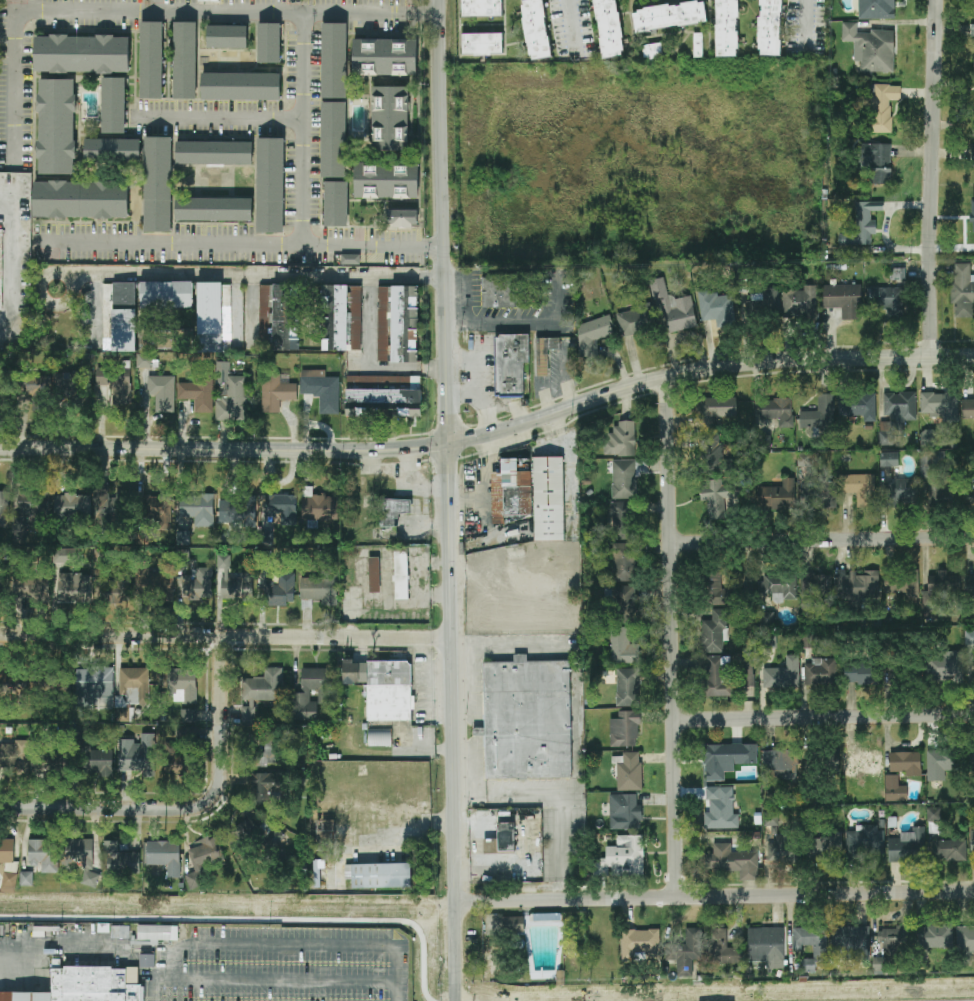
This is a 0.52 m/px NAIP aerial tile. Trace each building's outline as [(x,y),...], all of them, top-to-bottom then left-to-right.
[(503,16),(502,0),(462,0),(462,17),(503,16)] [(543,0),(524,0),(520,1),(529,60),(551,57),(543,0)] [(623,56),(617,0),(594,0),(601,58),(623,56)] [(738,57),(738,0),(715,0),(716,57),(738,57)] [(759,56),(782,56),(781,0),(759,0),(759,56)] [(895,18),(895,0),(858,0),(859,19),(895,18)] [(707,22),(704,1),(632,10),(635,32),(707,22)] [(164,21),(141,21),(140,99),(162,99),(164,21)] [(196,99),(197,22),(174,22),(173,99),(196,99)] [(894,32),(857,31),(858,23),(842,22),(842,41),(854,42),(854,62),(860,62),(860,72),(894,73),(894,32)] [(280,64),(281,23),(258,23),(257,63),(280,64)] [(348,24),(322,24),(321,98),(346,98),(348,24)] [(247,49),(247,26),(207,25),(207,49),(247,49)] [(503,54),(503,33),(462,34),(463,55),(503,54)] [(129,73),(130,36),(35,36),(35,72),(129,73)] [(417,39),(353,40),(354,76),(417,75),(417,39)] [(642,46),(644,60),(663,57),(661,43),(642,46)] [(201,100),(281,101),(281,73),(201,73),(201,100)] [(125,134),(126,79),(102,78),(101,133),(125,134)] [(38,174),(74,175),(76,80),(39,79),(38,174)] [(873,133),(891,133),(892,100),(901,100),(901,86),(874,85),(873,133)] [(372,151),(408,151),(409,87),(373,86),(372,151)] [(347,102),(322,102),(321,177),(346,178),(347,102)] [(172,137),(145,137),(144,232),(171,232),(172,137)] [(85,138),(85,161),(140,162),(141,140),(85,138)] [(285,138),(258,138),(256,233),(283,234),(285,138)] [(253,142),(177,141),(176,164),(252,165),(253,142)] [(890,185),(891,144),(862,144),(861,162),(872,162),(872,184),(890,185)] [(355,198),(419,199),(419,163),(355,162),(355,198)] [(33,218),(128,219),(129,182),(33,181),(33,218)] [(349,226),(348,181),(323,182),(324,227),(349,226)] [(252,222),(253,199),(176,198),(175,221),(252,222)] [(839,246),(871,245),(871,235),(876,235),(876,220),(871,220),(871,211),(883,211),(883,202),(856,202),(857,233),(839,234),(839,246)] [(387,228),(416,229),(416,210),(388,210),(387,228)] [(360,255),(342,254),(342,265),(360,265),(360,255)] [(890,288),(882,288),(882,306),(887,306),(887,319),(903,319),(903,280),(905,280),(905,263),(890,263),(890,288)] [(971,275),(970,263),(952,263),(952,304),(955,304),(955,318),(973,317),(973,304),(973,275),(971,275)] [(515,307),(515,276),(482,277),(482,308),(515,307)] [(663,334),(697,327),(691,295),(668,299),(664,278),(653,280),(663,334)] [(136,352),(137,283),(112,282),(111,352),(136,352)] [(193,282),(140,282),(140,309),(193,308),(193,282)] [(817,286),(804,285),(804,291),(784,290),(783,313),(816,314),(817,286)] [(824,308),(841,308),(842,320),(861,320),(861,285),(823,285),(824,308)] [(362,350),(361,286),(322,286),(322,351),(362,350)] [(378,286),(377,361),(390,362),(418,363),(419,286),(378,286)] [(751,294),(751,301),(746,301),(746,315),(778,314),(777,288),(762,289),(762,294),(751,294)] [(715,320),(716,327),(735,326),(732,295),(712,296),(711,292),(698,293),(700,321),(715,320)] [(617,311),(621,335),(655,330),(652,306),(617,311)] [(578,357),(598,357),(598,340),(613,335),(613,326),(609,315),(576,326),(579,332),(578,357)] [(524,363),(530,363),(529,335),(496,335),(496,398),(524,398),(524,363)] [(549,375),(548,350),(560,349),(559,339),(537,340),(539,376),(549,375)] [(137,368),(153,368),(153,354),(137,353),(137,368)] [(339,377),(326,377),(326,370),(301,370),(300,395),(320,395),(320,414),(339,415),(339,377)] [(80,372),(55,373),(56,398),(81,398),(80,372)] [(297,384),(281,383),(281,376),(262,375),(261,412),(280,413),(281,401),(297,401),(297,384)] [(51,376),(27,377),(27,411),(52,411),(51,376)] [(175,377),(148,376),(147,395),(156,395),(156,413),(174,413),(175,377)] [(246,376),(227,376),(227,397),(216,397),(215,420),(245,421),(246,376)] [(422,377),(347,376),(346,416),(421,418),(422,377)] [(112,379),(113,405),(132,405),(131,378),(112,379)] [(178,400),(195,399),(195,413),(213,413),(213,381),(178,381),(178,400)] [(875,393),(838,394),(839,417),(863,416),(863,422),(876,421),(875,393)] [(917,421),(916,393),(883,393),(884,419),(879,419),(879,446),(897,446),(897,421),(917,421)] [(921,414),(931,414),(931,418),(955,418),(955,393),(921,393),(921,414)] [(800,428),(834,427),(834,394),(818,394),(818,411),(799,411),(800,428)] [(700,397),(699,417),(736,417),(737,398),(700,397)] [(793,428),(792,399),(760,399),(760,428),(793,428)] [(973,419),(973,400),(962,400),(962,419),(973,419)] [(636,455),(635,422),(613,423),(613,434),(604,434),(604,456),(636,455)] [(921,447),(934,446),(934,430),(921,430),(921,447)] [(733,460),(723,460),(723,443),(719,443),(719,433),(700,433),(700,471),(733,471),(733,460)] [(761,450),(771,449),(770,435),(760,436),(761,450)] [(898,452),(880,453),(880,467),(899,466),(898,452)] [(927,463),(944,462),(944,452),(927,453),(927,463)] [(534,541),(564,541),(563,457),(533,457),(534,541)] [(532,516),(531,459),(501,459),(501,474),(492,474),(492,524),(504,524),(504,516),(532,516)] [(613,498),(636,499),(637,473),(648,474),(648,461),(613,460),(613,498)] [(857,508),(875,507),(874,474),(840,475),(841,494),(856,493),(857,508)] [(926,503),(952,502),(951,477),(925,478),(926,503)] [(782,487),(763,487),(764,494),(764,510),(795,509),(795,478),(782,478),(782,487)] [(708,501),(709,520),(726,519),(724,498),(733,498),(732,484),(722,485),(722,480),(700,481),(701,501),(708,501)] [(918,506),(918,480),(884,481),(884,507),(918,506)] [(812,505),(836,506),(837,482),(812,482),(812,505)] [(302,520),(337,521),(338,495),(312,495),(312,487),(302,487),(302,520)] [(966,491),(966,504),(973,504),(973,490),(966,491)] [(19,491),(18,515),(12,515),(11,543),(25,544),(26,515),(44,516),(45,492),(19,491)] [(0,492),(0,528),(9,528),(10,492),(0,492)] [(55,494),(54,519),(90,521),(91,495),(55,494)] [(180,498),(180,517),(195,517),(195,526),(214,527),(214,494),(201,494),(201,498),(180,498)] [(296,494),(265,495),(266,518),(278,517),(278,525),(297,524),(296,494)] [(172,498),(146,497),(145,522),(171,523),(172,498)] [(219,500),(219,524),(256,523),(255,499),(219,500)] [(411,499),(378,500),(378,528),(373,528),(373,539),(397,539),(397,514),(411,514),(411,499)] [(636,540),(637,502),(612,502),(611,539),(636,540)] [(177,544),(190,545),(190,532),(177,532),(177,544)] [(613,581),(636,582),(637,544),(614,543),(613,581)] [(79,548),(53,549),(54,563),(79,562),(79,548)] [(409,599),(408,549),(394,549),(395,600),(409,599)] [(471,562),(506,559),(505,551),(470,554),(471,562)] [(230,555),(219,555),(219,599),(252,599),(252,573),(240,573),(240,578),(230,578),(230,555)] [(370,593),(380,593),(379,557),(369,558),(370,593)] [(181,576),(181,599),(212,599),(212,568),(197,567),(197,576),(181,576)] [(149,572),(149,568),(136,568),(136,595),(172,595),(172,572),(149,572)] [(879,599),(879,572),(847,572),(847,570),(837,570),(837,599),(879,599)] [(960,576),(947,576),(947,570),(938,570),(938,576),(927,576),(927,610),(938,610),(938,598),(960,599),(960,576)] [(731,605),(731,589),(722,589),(721,572),(708,573),(709,605),(731,605)] [(828,597),(827,572),(801,573),(801,597),(828,597)] [(90,603),(91,574),(57,573),(56,602),(90,603)] [(295,573),(277,573),(277,583),(267,582),(267,605),(294,605),(295,573)] [(796,574),(764,575),(764,594),(773,594),(773,602),(797,601),(796,574)] [(49,577),(14,576),(13,597),(33,598),(33,602),(48,603),(49,577)] [(337,606),(337,576),(300,576),(301,608),(312,607),(312,600),(321,600),(321,606),(337,606)] [(966,576),(966,596),(973,596),(973,576),(966,576)] [(889,593),(913,592),(913,578),(889,579),(889,593)] [(615,586),(614,622),(638,623),(638,594),(635,594),(636,586),(615,586)] [(724,653),(724,641),(728,641),(728,609),(712,609),(712,621),(701,620),(701,652),(724,653)] [(762,613),(762,622),(773,621),(773,613),(762,613)] [(630,644),(631,628),(612,627),(610,663),(640,664),(641,644),(630,644)] [(973,645),(973,631),(965,631),(965,645),(973,645)] [(776,635),(764,634),(763,648),(776,648),(776,635)] [(963,652),(927,653),(927,683),(963,682),(963,652)] [(572,777),(570,661),(527,661),(527,654),(514,655),(514,662),(484,662),(485,728),(473,729),(473,736),(485,736),(486,779),(572,777)] [(764,668),(763,687),(799,687),(799,656),(787,655),(786,669),(764,668)] [(732,696),(731,656),(705,657),(706,697),(732,696)] [(805,664),(804,684),(836,685),(837,659),(812,658),(812,664),(805,664)] [(343,684),(366,684),(366,721),(411,721),(411,661),(353,662),(353,659),(343,659),(343,684)] [(754,686),(754,663),(742,663),(742,686),(754,686)] [(845,684),(874,684),(874,663),(844,664),(845,684)] [(75,708),(112,709),(113,668),(76,667),(75,708)] [(119,696),(126,695),(126,705),(149,704),(149,668),(119,669),(119,696)] [(174,703),(197,703),(196,668),(168,669),(168,694),(174,694),(174,703)] [(241,678),(241,725),(255,725),(255,700),(282,701),(282,668),(264,668),(264,678),(241,678)] [(639,707),(640,669),(617,668),(616,706),(639,707)] [(291,693),(290,720),(317,721),(317,704),(329,704),(330,669),(301,669),(301,693),(291,693)] [(197,722),(196,709),(181,709),(181,723),(197,722)] [(610,747),(639,747),(638,711),(618,711),(618,719),(610,719),(610,747)] [(195,740),(194,727),(177,728),(177,740),(195,740)] [(392,729),(369,729),(369,746),(392,747),(392,729)] [(282,732),(263,732),(264,764),(283,763),(282,732)] [(118,741),(119,771),(143,771),(143,777),(156,777),(156,733),(141,734),(141,741),(118,741)] [(14,768),(14,774),(28,774),(28,743),(0,744),(0,768),(14,768)] [(758,744),(705,745),(706,781),(725,781),(724,772),(735,772),(735,765),(759,764),(758,744)] [(112,751),(84,750),(84,774),(112,775),(112,751)] [(798,778),(797,750),(763,751),(763,779),(798,778)] [(945,781),(945,771),(958,771),(958,750),(928,750),(927,781),(945,781)] [(617,791),(642,790),(641,752),(623,752),(624,763),(617,763),(617,791)] [(883,774),(882,752),(847,753),(848,775),(883,774)] [(921,774),(921,752),(890,753),(890,774),(921,774)] [(32,755),(33,775),(71,773),(70,753),(32,755)] [(823,774),(839,773),(839,754),(824,754),(825,765),(823,765),(823,774)] [(186,774),(187,756),(166,755),(165,773),(186,774)] [(285,773),(253,774),(253,803),(286,803),(285,773)] [(734,787),(708,787),(708,813),(704,813),(705,828),(735,828),(734,787)] [(610,794),(609,829),(641,829),(642,805),(637,805),(637,795),(610,794)] [(927,821),(941,821),(941,808),(927,808),(927,821)] [(767,862),(799,863),(800,848),(785,847),(785,835),(778,835),(779,812),(765,811),(764,835),(774,835),(773,845),(767,845),(767,862)] [(316,851),(334,851),(335,817),(317,816),(316,851)] [(515,852),(514,823),(497,823),(498,839),(484,839),(484,853),(515,852)] [(847,831),(847,863),(863,863),(863,857),(884,856),(884,826),(856,827),(856,831),(847,831)] [(900,833),(900,838),(888,839),(889,862),(924,861),(924,827),(913,827),(913,832),(900,833)] [(841,834),(814,835),(814,861),(842,860),(841,834)] [(195,872),(184,875),(189,890),(207,885),(201,868),(225,860),(217,835),(186,845),(195,872)] [(644,876),(644,835),(617,835),(617,847),(606,847),(606,861),(595,861),(595,876),(610,876),(644,876)] [(58,873),(57,839),(28,840),(28,866),(41,866),(41,873),(58,873)] [(94,840),(66,839),(66,863),(94,863),(94,840)] [(14,840),(0,840),(0,863),(14,863),(14,840)] [(966,840),(933,840),(933,861),(967,861),(966,840)] [(119,841),(106,841),(105,872),(140,873),(140,852),(119,851),(119,841)] [(167,865),(167,878),(180,878),(180,841),(146,842),(147,865),(167,865)] [(411,863),(346,864),(346,888),(411,887),(411,863)] [(97,887),(100,873),(85,870),(82,884),(97,887)] [(17,873),(2,872),(1,892),(16,893),(17,873)] [(20,886),(33,886),(33,872),(20,872),(20,886)] [(532,926),(561,926),(562,914),(532,913),(532,926)] [(524,917),(503,917),(503,932),(524,931),(524,917)] [(953,924),(917,925),(918,948),(953,947),(953,924)] [(178,941),(178,926),(138,925),(138,940),(178,941)] [(958,966),(972,965),(971,955),(973,955),(973,925),(957,926),(958,966)] [(870,927),(833,926),(832,960),(869,961),(870,927)] [(766,962),(766,969),(784,969),(784,927),(748,928),(748,962),(766,962)] [(792,928),(793,950),(801,950),(801,946),(813,945),(813,959),(802,959),(803,973),(815,973),(815,968),(828,967),(827,927),(792,928)] [(910,928),(878,927),(877,941),(883,942),(883,950),(909,950),(910,928)] [(692,960),(703,960),(702,928),(685,928),(685,943),(666,944),(667,961),(677,961),(677,977),(693,977),(692,960)] [(659,929),(620,930),(621,961),(634,961),(634,952),(660,951),(659,929)] [(711,929),(712,964),(742,963),(742,948),(727,948),(727,929),(711,929)] [(154,967),(154,955),(140,954),(140,967),(154,967)] [(884,972),(884,958),(874,958),(873,972),(884,972)] [(144,986),(138,986),(138,967),(60,967),(60,960),(52,960),(52,993),(0,992),(0,1000),(144,1000),(144,986)]
